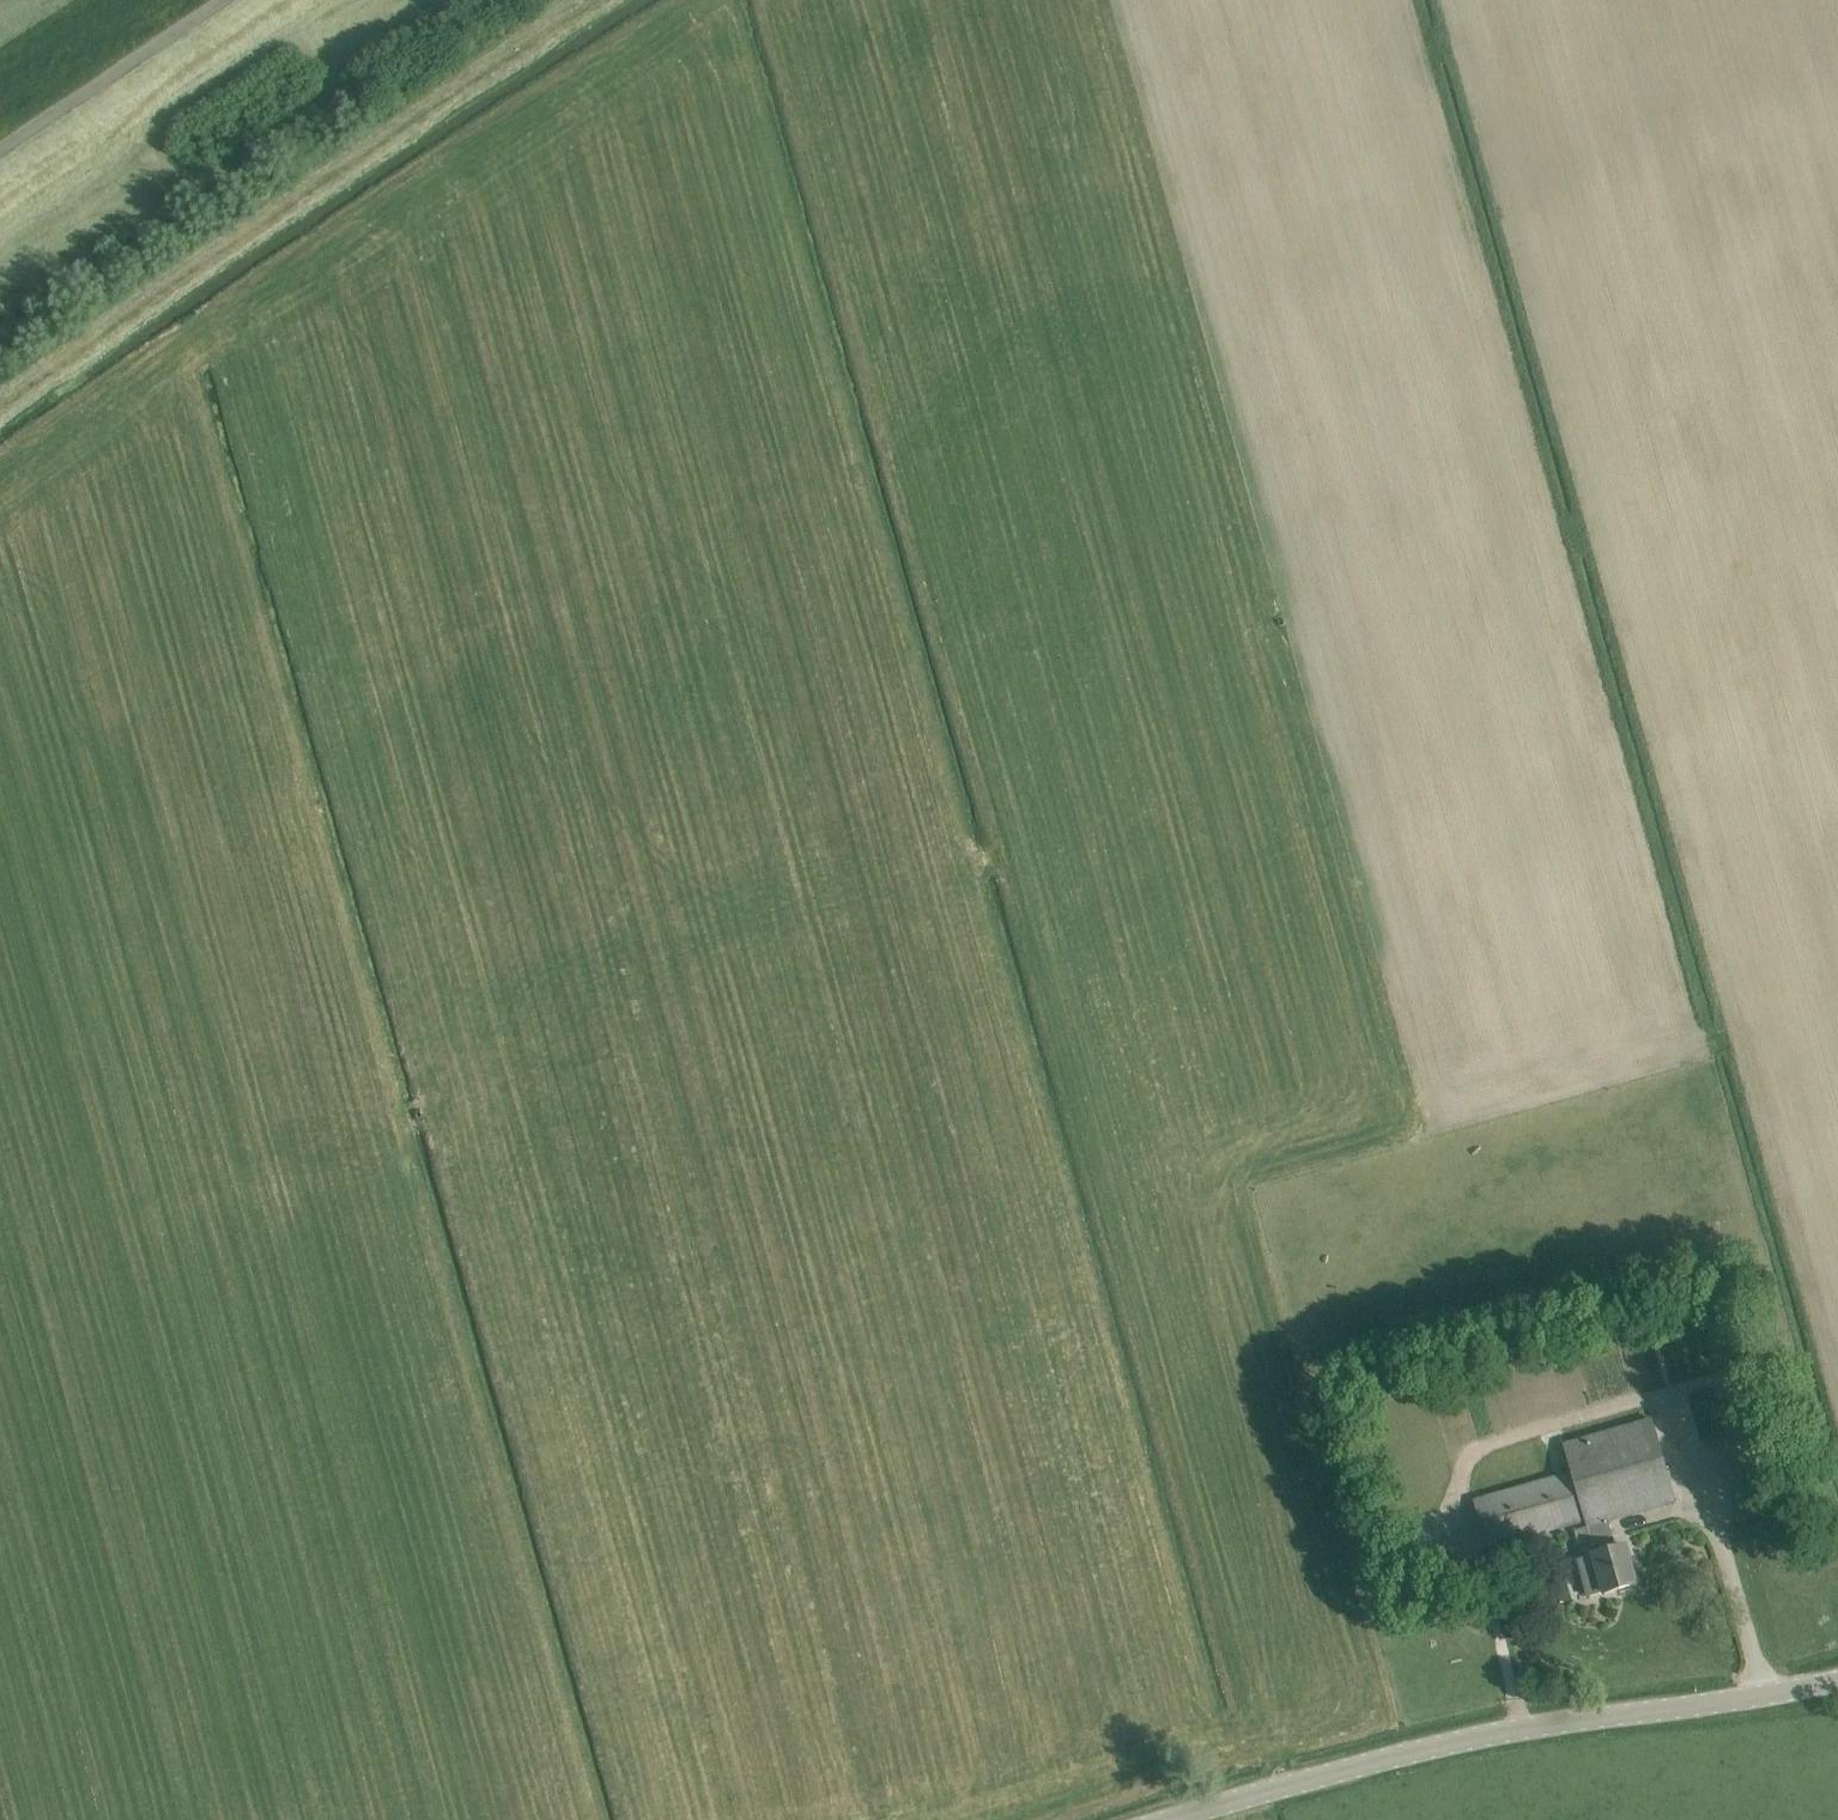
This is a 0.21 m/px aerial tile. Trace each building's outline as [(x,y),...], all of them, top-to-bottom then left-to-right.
[(1676,1502),(1669,1479),(1652,1419),(1564,1443),(1572,1471),(1474,1499),(1488,1548),(1586,1520),(1596,1554),(1594,1555),(1605,1594),(1637,1585),(1626,1546),(1617,1548),(1609,1521),(1676,1502)]
